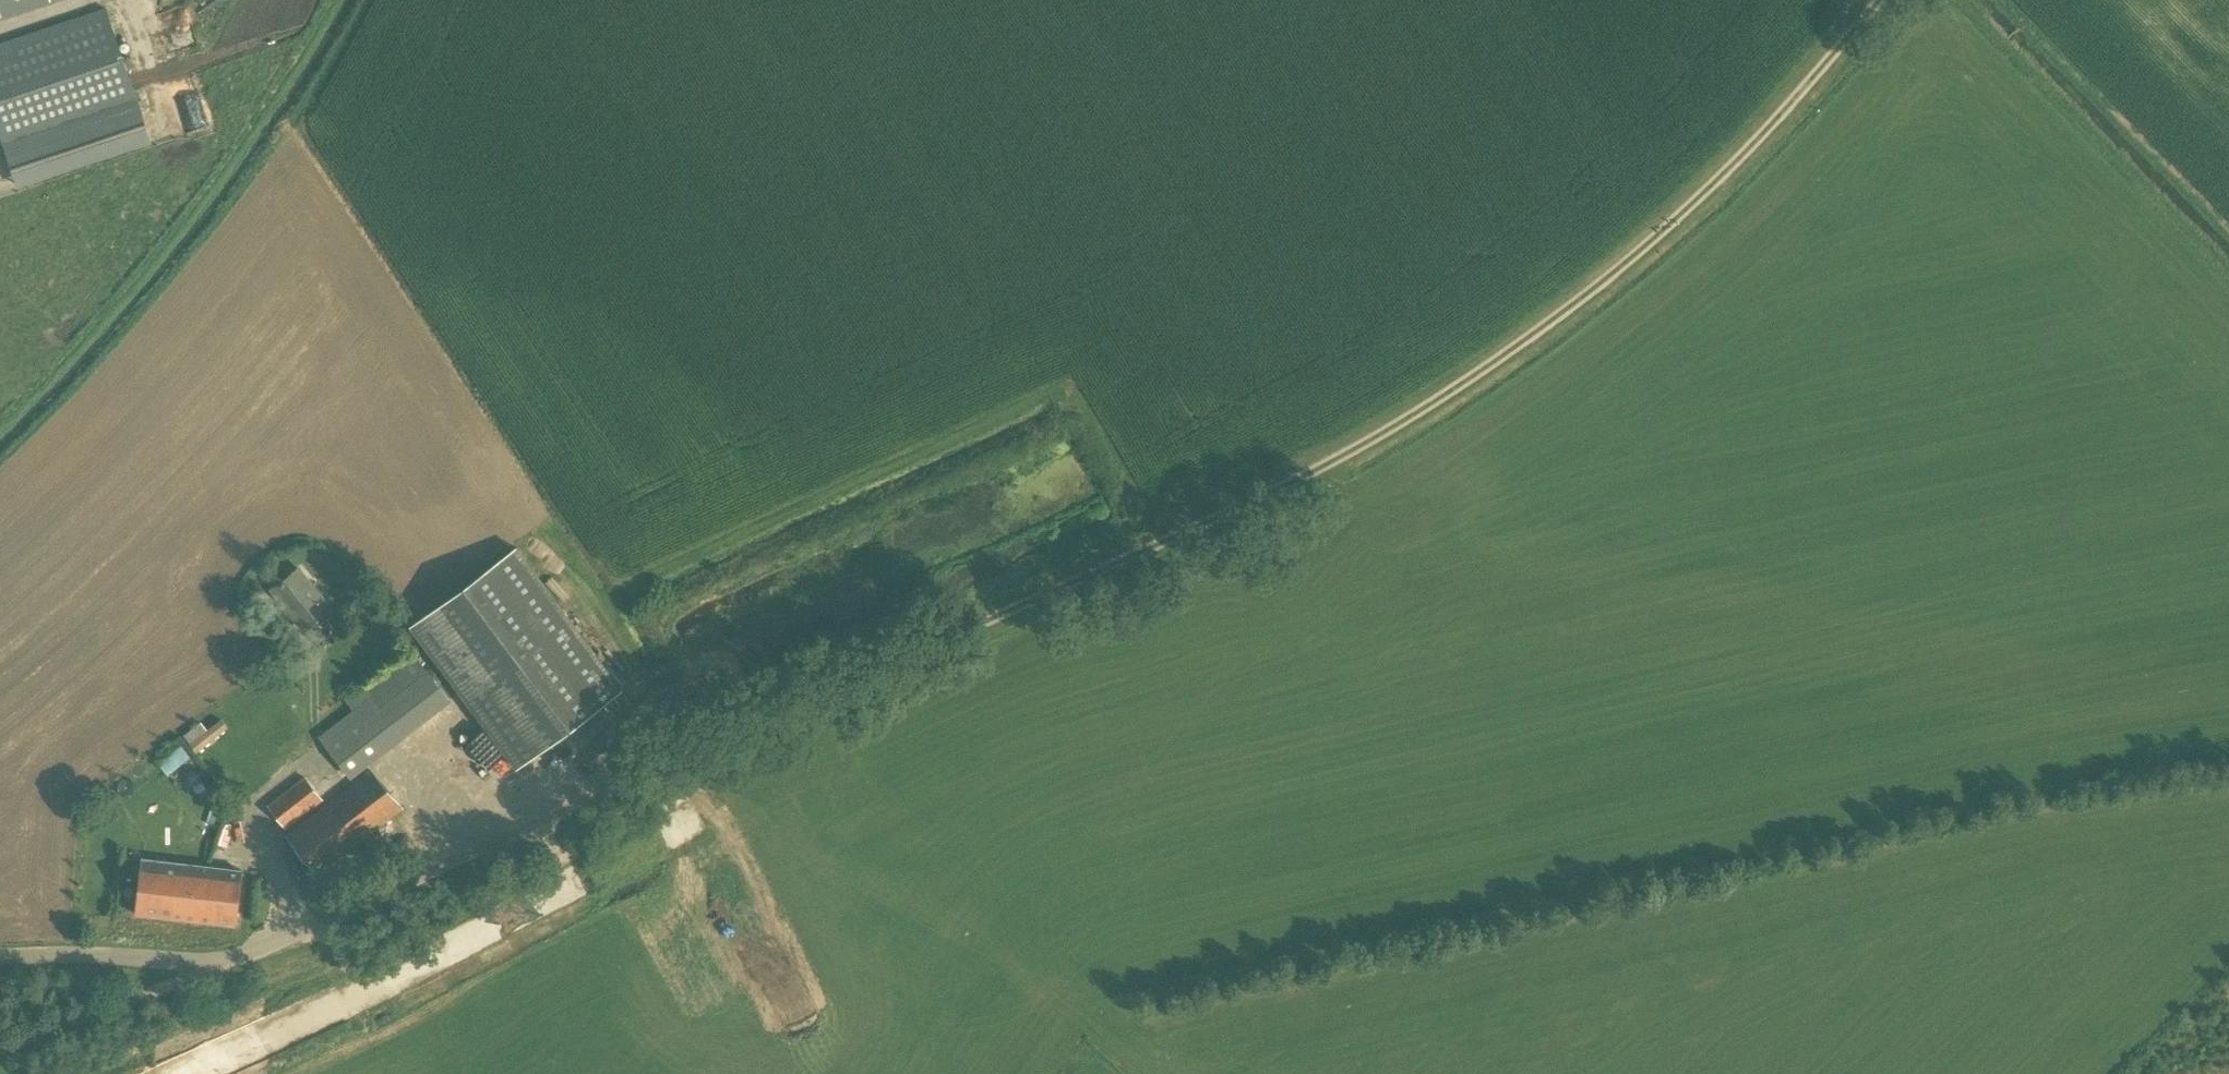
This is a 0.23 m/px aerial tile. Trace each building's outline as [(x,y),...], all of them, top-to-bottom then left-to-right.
[(10,12),(6,0),(0,0),(0,16),(10,12)] [(3,144),(16,186),(151,141),(107,6),(0,42),(0,136),(3,144)] [(516,550),(411,629),(516,770),(622,690),(516,550)] [(269,589),(282,605),(280,607),(289,618),(290,617),(303,632),(333,607),(322,593),(324,591),(316,580),(313,582),(299,564),(269,589)] [(429,719),(451,702),(413,651),(363,688),(360,684),(344,697),(353,709),(319,736),(351,778),(401,740),(429,719)] [(189,741),(165,758),(174,770),(198,753),(189,741)] [(403,809),(370,768),(286,834),(317,875),(403,809)] [(315,792),(319,788),(311,778),(307,782),(305,779),(274,803),(291,825),(322,800),(315,792)] [(136,914),(185,919),(191,864),(142,859),(136,914)] [(191,864),(185,919),(234,925),(240,869),(191,864)]
